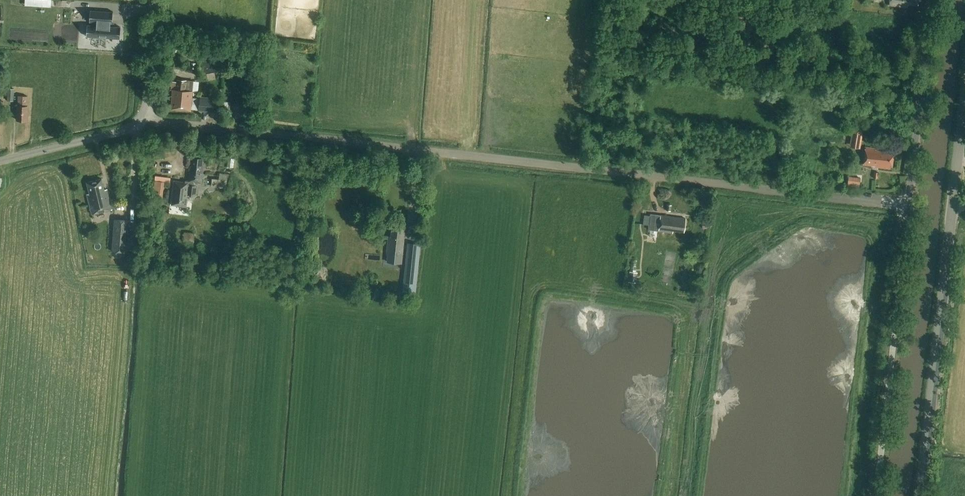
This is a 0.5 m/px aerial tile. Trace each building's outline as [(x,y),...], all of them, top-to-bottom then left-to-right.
[(87,21),(86,33),(120,36),(121,24),(110,23),(110,21),(112,21),(113,9),(90,7),(89,19),(97,19),(97,22),(87,21)] [(190,111),(190,110),(192,98),(192,92),(193,81),(178,80),(177,82),(172,82),(171,90),(173,90),(171,109),(190,111)] [(17,120),(27,121),(27,106),(27,96),(18,96),(18,106),(17,120)] [(200,99),(192,98),(190,110),(198,111),(219,114),(220,99),(200,97),(200,99)] [(220,110),(230,111),(231,101),(222,100),(220,110)] [(872,116),(876,102),(870,100),(865,114),(872,116)] [(853,127),(850,143),(850,147),(860,149),(863,129),(853,127)] [(891,166),(892,166),(894,154),(883,153),(883,150),(865,147),(862,166),(891,169),(891,166)] [(190,166),(189,177),(202,178),(204,162),(202,161),(202,159),(193,158),(192,166),(190,166)] [(164,196),(167,180),(171,181),(172,177),(157,174),(154,194),(164,196)] [(860,187),(861,178),(848,176),(847,186),(860,187)] [(202,178),(189,177),(188,181),(185,181),(185,182),(174,181),(171,206),(186,208),(188,195),(195,196),(197,186),(193,185),(194,183),(201,184),(202,178)] [(112,210),(107,189),(104,190),(102,179),(87,183),(89,194),(87,194),(92,215),(112,210)] [(650,214),(650,217),(644,216),(643,225),(649,226),(648,230),(672,233),(673,231),(684,232),(685,219),(650,214)] [(405,227),(392,226),(391,237),(388,237),(386,254),(387,254),(386,262),(401,263),(405,227)] [(193,242),(194,233),(184,232),(183,241),(193,242)] [(113,234),(112,245),(127,247),(128,235),(113,234)] [(406,257),(404,280),(417,282),(419,263),(420,258),(406,256),(406,257)] [(629,272),(628,282),(636,283),(637,273),(629,272)]
